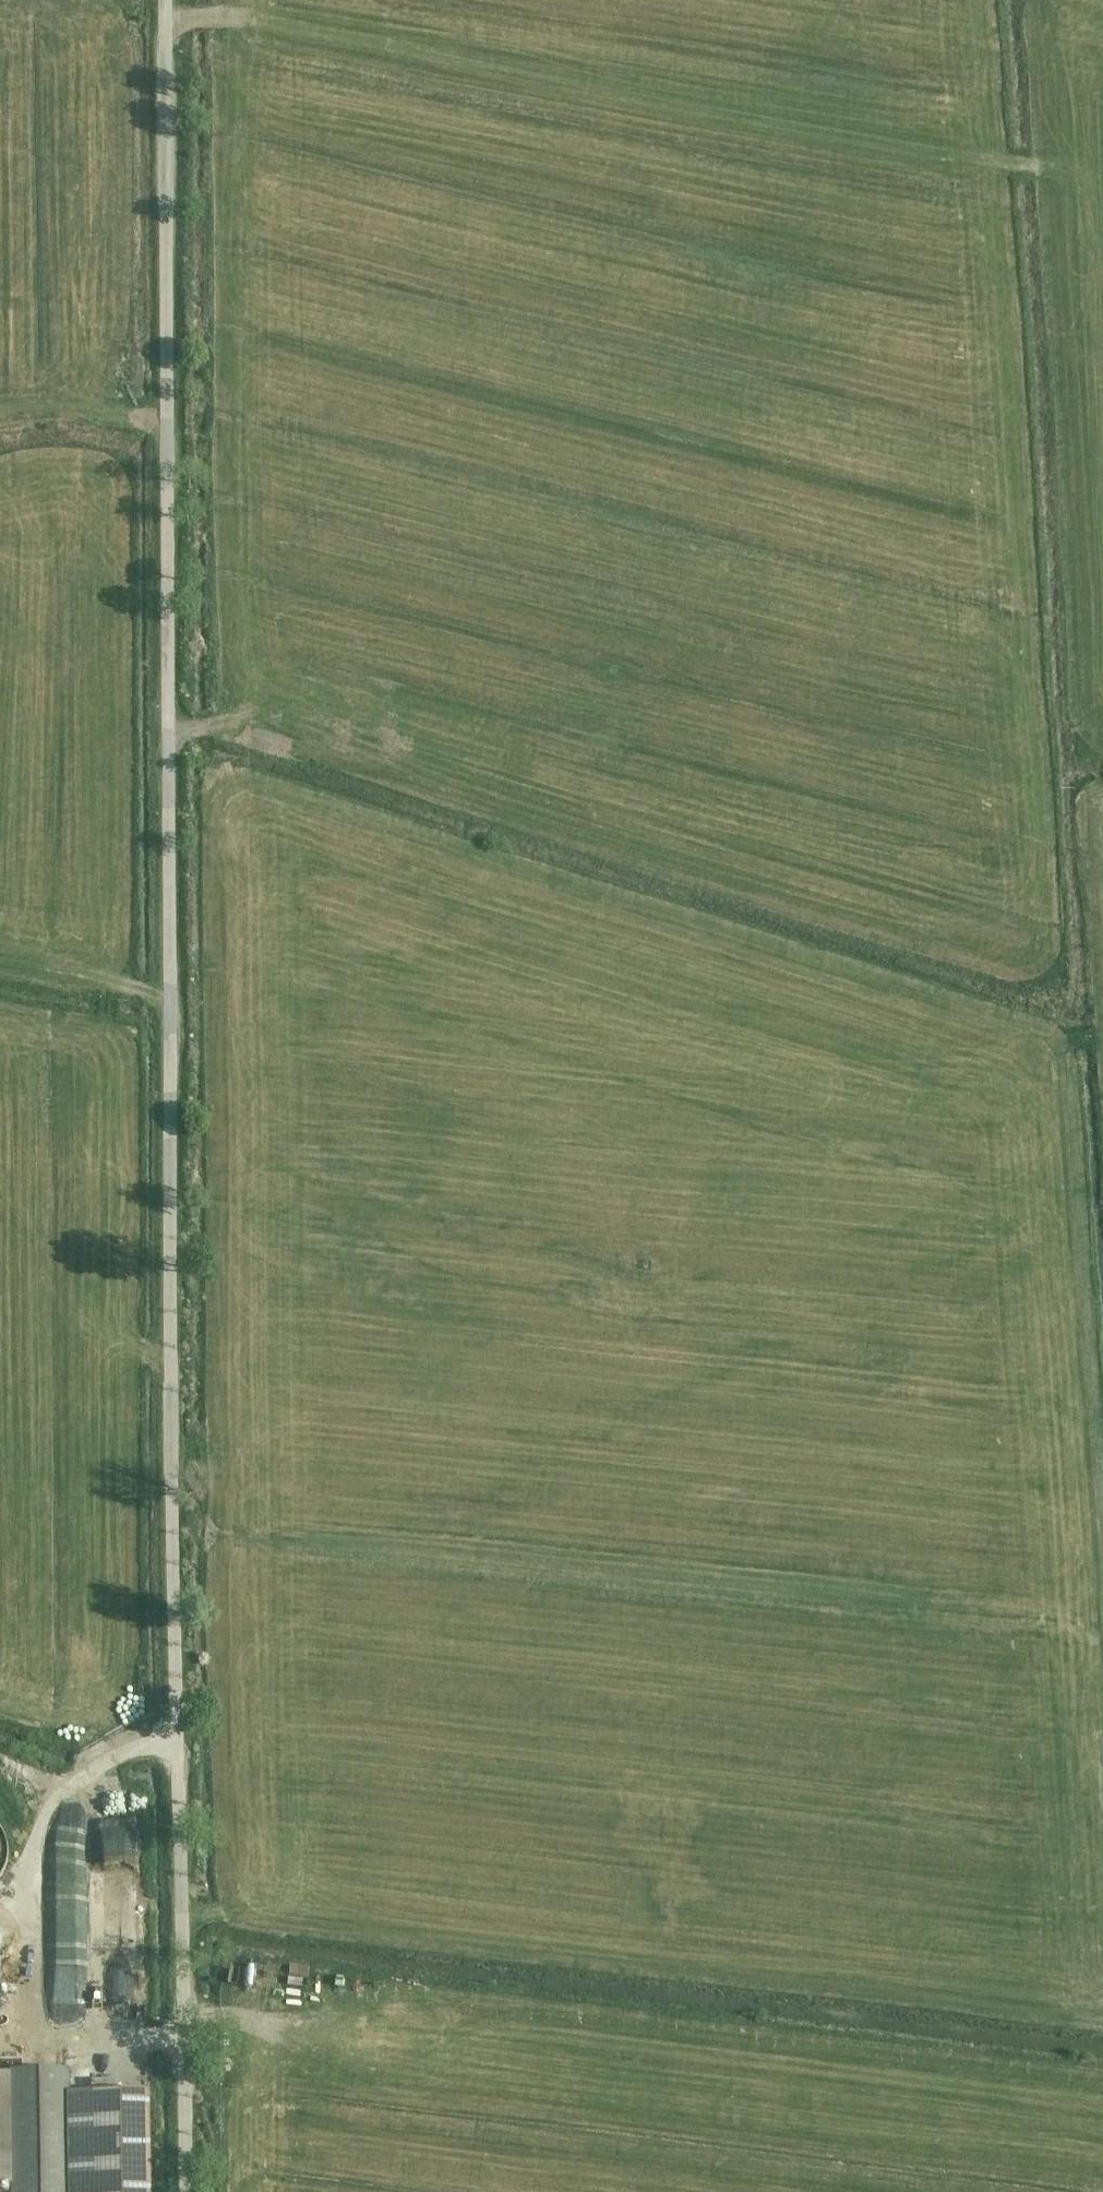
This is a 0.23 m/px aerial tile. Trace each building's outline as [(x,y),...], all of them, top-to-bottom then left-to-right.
[(2,1881),(8,1867),(13,1852),(12,1840),(7,1829),(0,1819),(0,1883),(2,1881)] [(16,2069),(18,2191),(161,2191),(159,2088),(69,2090),(69,2068),(16,2069)]
